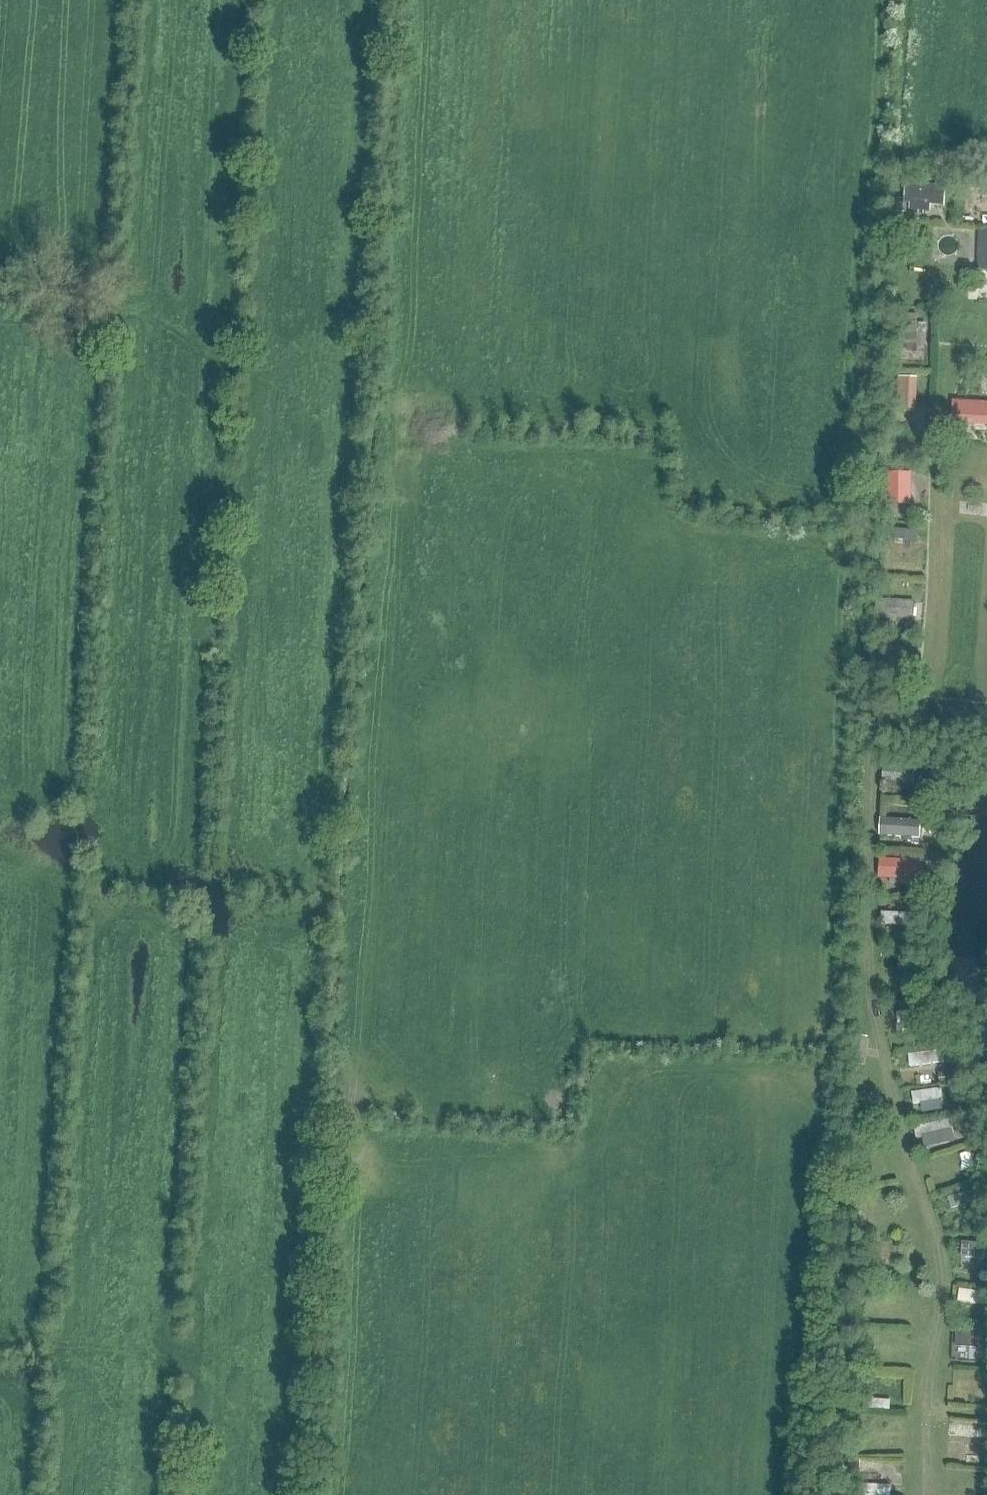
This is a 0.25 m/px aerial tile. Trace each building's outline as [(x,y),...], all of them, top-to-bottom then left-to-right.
[(905,182),(903,203),(895,203),(894,212),(905,213),(905,211),(918,212),(918,215),(923,215),(923,211),(930,212),(930,204),(943,205),(945,186),(905,182)] [(979,237),(977,270),(986,271),(986,238),(979,237)] [(916,352),(917,323),(900,322),(900,352),(916,352)] [(915,412),(916,378),(898,377),(896,412),(915,412)] [(986,426),(986,402),(952,400),(951,424),(986,426)] [(911,505),(911,473),(886,473),(886,505),(911,505)] [(890,521),(890,508),(881,508),(880,521),(890,521)] [(913,621),(914,601),(881,600),(880,619),(913,621)] [(892,651),(892,638),(879,638),(879,651),(892,651)] [(881,782),(913,784),(914,765),(882,764),(881,782)] [(880,818),(880,836),(919,837),(919,818),(880,818)] [(920,880),(921,859),(879,857),(879,878),(920,880)] [(883,912),(883,923),(905,924),(906,913),(883,912)] [(944,1063),(944,1049),(909,1052),(910,1065),(944,1063)] [(942,1088),(912,1089),(913,1102),(943,1101),(942,1088)] [(924,1153),(958,1142),(949,1116),(916,1128),(924,1153)] [(977,1190),(948,1193),(950,1206),(978,1202),(977,1190)] [(961,1241),(960,1255),(982,1256),(983,1242),(961,1241)] [(958,1289),(958,1302),(986,1304),(986,1291),(958,1289)] [(986,1438),(986,1424),(946,1423),(945,1437),(986,1438)]
